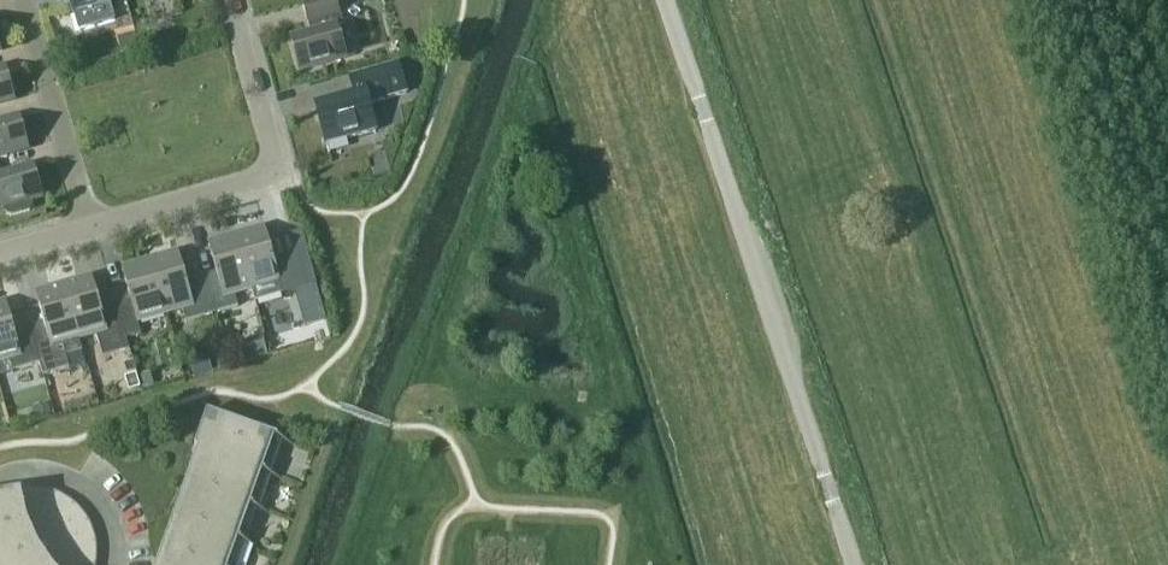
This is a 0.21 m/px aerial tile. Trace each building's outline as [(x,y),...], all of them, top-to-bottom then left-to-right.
[(107,0),(75,0),(78,10),(108,2),(107,0)] [(336,0),(320,0),(302,5),(310,33),(291,38),(300,71),(346,58),(337,27),(343,25),(336,0)] [(407,94),(400,64),(349,78),(355,96),(315,107),(326,145),(377,130),(369,104),(390,98),(407,94)] [(13,99),(5,69),(0,70),(0,103),(13,99)] [(28,148),(19,118),(0,123),(0,156),(28,148)] [(0,175),(0,209),(3,208),(5,213),(11,216),(29,211),(32,205),(31,200),(42,197),(33,166),(0,176),(0,175)] [(264,228),(236,237),(251,289),(268,284),(272,297),(308,287),(297,250),(272,257),(264,228)] [(216,273),(201,277),(212,314),(238,307),(234,294),(251,289),(236,237),(208,245),(216,273)] [(178,253),(150,261),(165,314),(182,309),(186,322),(212,314),(201,277),(186,281),(178,253)] [(137,322),(165,314),(150,261),(122,269),(130,297),(115,302),(126,339),(141,335),(137,322)] [(129,350),(126,339),(115,302),(100,306),(92,278),(64,286),(79,339),(96,334),(103,358),(129,350)] [(44,321),(29,326),(39,364),(43,376),(69,368),(66,356),(62,343),(79,339),(64,286),(36,294),(44,321)] [(29,326),(14,330),(6,303),(0,305),(0,361),(9,358),(13,371),(39,364),(29,326)] [(154,385),(149,371),(139,375),(143,388),(154,385)] [(140,388),(136,374),(124,377),(128,391),(140,388)] [(38,422),(53,418),(49,402),(34,406),(38,422)] [(242,542),(257,547),(258,546),(243,540),(255,508),(269,513),(270,512),(255,506),(267,474),(281,479),(282,477),(267,472),(279,440),(293,445),(294,443),(208,412),(195,448),(198,450),(157,564),(234,564),(242,542)] [(97,561),(97,549),(97,544),(96,538),(90,522),(87,517),(80,509),(75,504),(71,501),(61,495),(56,493),(51,491),(40,488),(33,488),(25,488),(20,489),(12,491),(7,493),(0,497),(0,564),(96,564),(97,561)]
